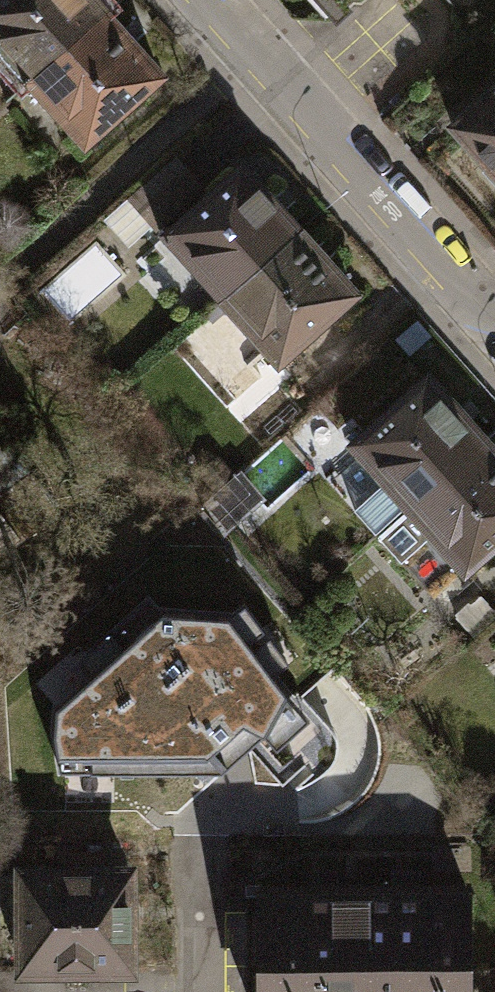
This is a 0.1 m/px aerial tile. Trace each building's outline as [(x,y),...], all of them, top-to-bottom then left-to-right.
[(22,81),(104,10),(95,0),(0,0),(0,56),(22,81)] [(22,81),(80,147),(162,74),(104,10),(22,81)] [(494,191),(494,81),(448,124),(484,164),(477,171),(494,191)] [(155,220),(199,179),(176,153),(131,194),(155,220)] [(160,234),(218,301),(300,232),(243,164),(160,234)] [(218,301),(275,369),(357,300),(300,232),(218,301)] [(354,509),(378,535),(486,437),(426,372),(348,442),(384,481),(354,509)] [(464,570),(494,542),(494,447),(486,437),(378,535),(400,563),(432,534),(464,570)] [(10,535),(0,522),(0,542),(10,535)] [(60,775),(221,776),(267,737),(285,701),(230,626),(163,622),(58,713),(54,740),(60,775)] [(130,966),(129,867),(0,868),(0,967),(130,966)] [(467,893),(256,894),(257,991),(467,991),(467,893)]
